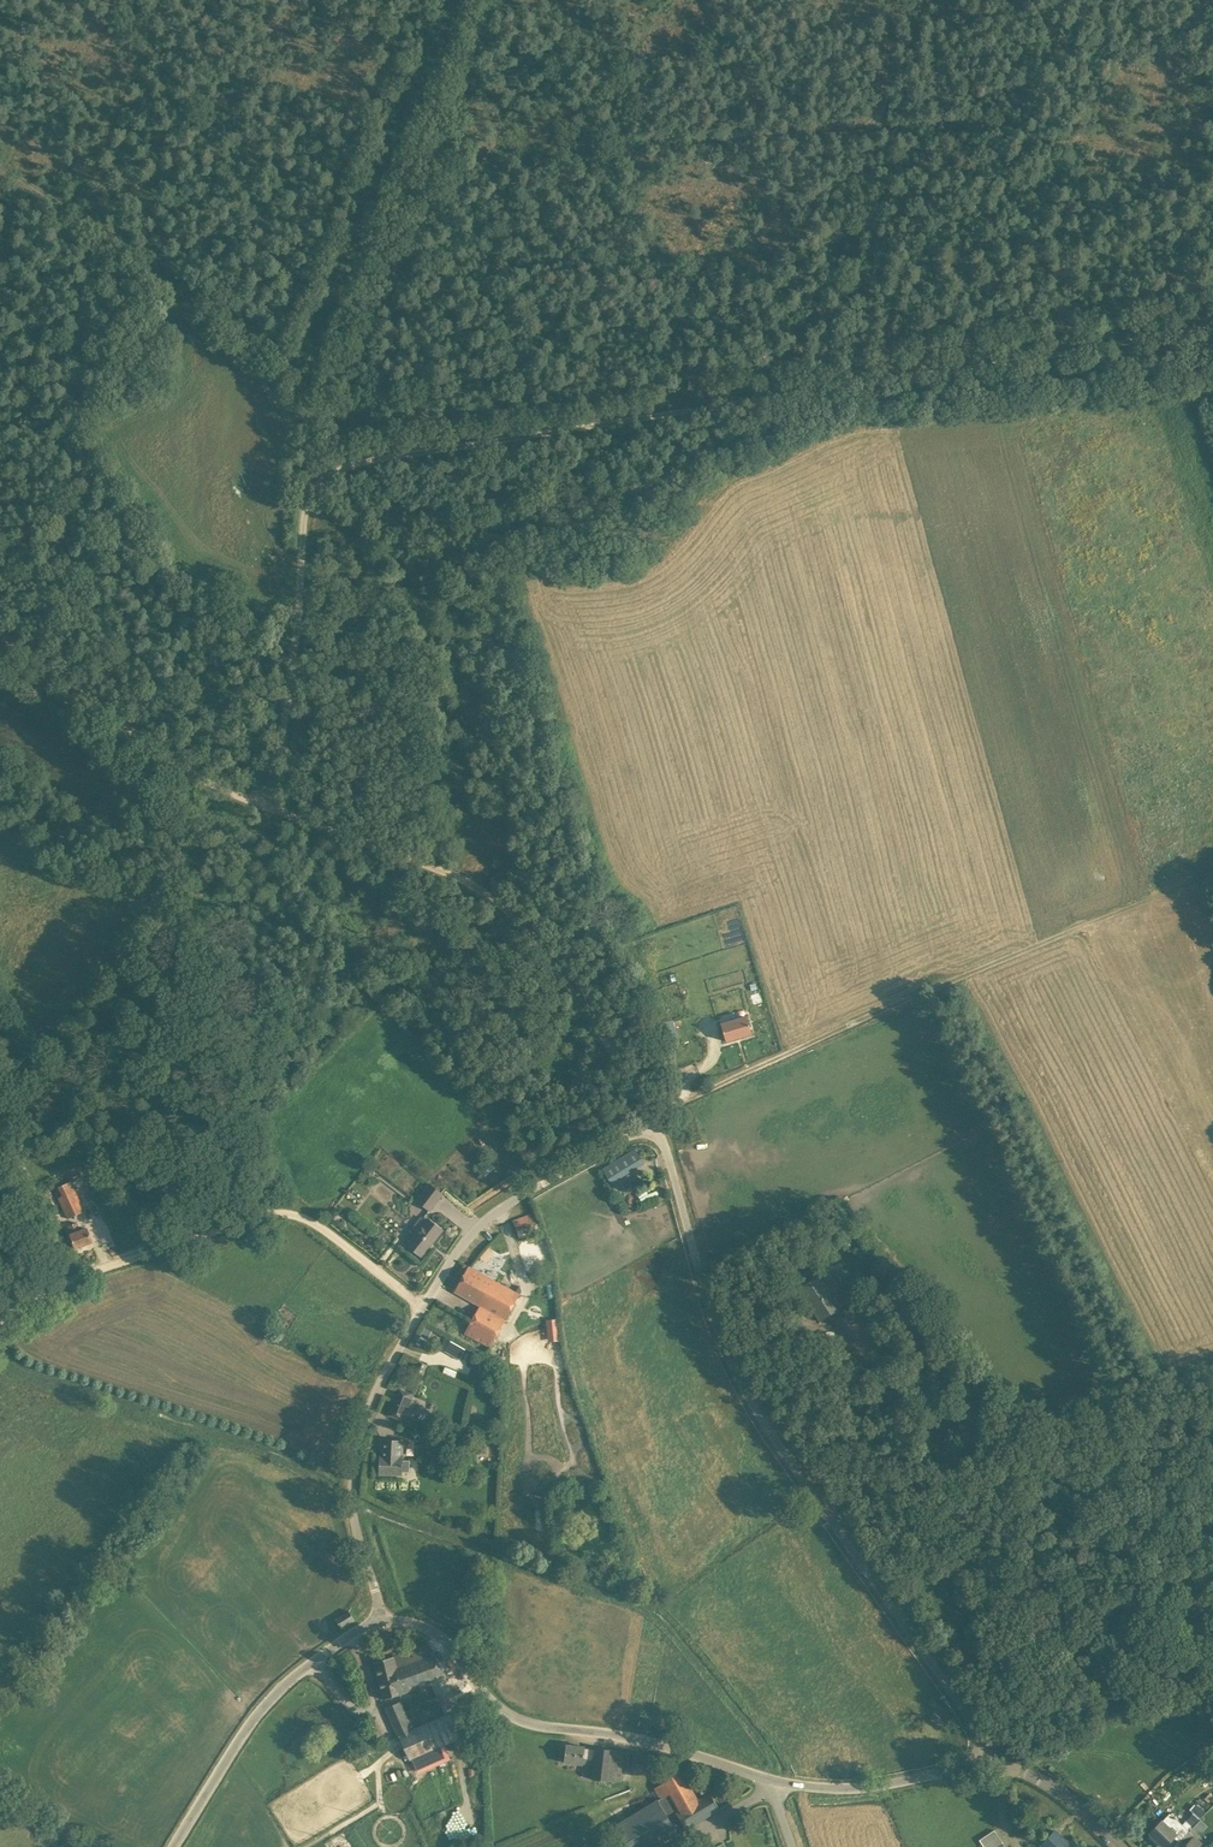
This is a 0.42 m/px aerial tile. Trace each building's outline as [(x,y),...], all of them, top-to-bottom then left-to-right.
[(721,1024),(726,1041),(752,1033),(747,1017),(721,1024)] [(658,1024),(665,1048),(680,1044),(673,1020),(658,1024)] [(482,1128),(486,1124),(481,1119),(478,1123),(482,1128)] [(602,1167),(614,1189),(623,1183),(620,1178),(645,1163),(636,1148),(602,1167)] [(483,1176),(494,1166),(486,1157),(475,1167),(483,1176)] [(373,1176),(374,1173),(373,1170),(370,1168),(366,1170),(365,1173),(366,1176),(370,1177),(373,1176)] [(60,1186),(64,1194),(59,1197),(68,1217),(84,1209),(71,1181),(60,1186)] [(443,1193),(433,1186),(430,1183),(417,1200),(430,1210),(443,1193)] [(539,1222),(536,1212),(513,1221),(517,1230),(539,1222)] [(422,1217),(414,1226),(410,1232),(415,1235),(407,1245),(422,1256),(442,1229),(428,1218),(426,1220),(422,1217)] [(72,1233),(70,1234),(75,1248),(93,1242),(88,1227),(80,1230),(77,1222),(69,1225),(72,1233)] [(455,1291),(460,1294),(480,1305),(466,1332),(491,1346),(506,1318),(519,1294),(469,1266),(455,1291)] [(820,1320),(841,1307),(840,1305),(844,1303),(836,1290),(840,1287),(828,1268),(819,1275),(813,1266),(784,1285),(790,1293),(798,1287),(820,1320)] [(556,1320),(532,1321),(533,1345),(558,1343),(556,1320)] [(429,1337),(433,1329),(427,1325),(422,1333),(429,1337)] [(424,1374),(427,1368),(428,1365),(418,1361),(415,1369),(424,1374)] [(400,1388),(395,1400),(393,1400),(388,1414),(402,1419),(406,1406),(409,1407),(414,1393),(400,1388)] [(404,1440),(382,1439),(381,1456),(380,1456),(379,1474),(403,1475),(403,1471),(410,1471),(410,1459),(404,1459),(404,1440)] [(542,1559),(546,1561),(552,1563),(552,1551),(542,1551),(542,1559)] [(341,1627),(354,1621),(350,1610),(336,1616),(341,1627)] [(401,1694),(432,1682),(445,1676),(429,1643),(394,1656),(374,1661),(383,1699),(401,1694)] [(462,1736),(452,1713),(448,1714),(418,1727),(414,1729),(402,1701),(385,1707),(398,1737),(400,1736),(409,1760),(412,1759),(444,1745),(462,1736)] [(592,1778),(620,1781),(624,1751),(613,1750),(613,1749),(596,1747),(596,1749),(585,1747),(585,1746),(566,1744),(564,1761),(583,1763),(584,1758),(594,1759),(592,1778)] [(632,1765),(646,1765),(647,1754),(633,1753),(632,1765)] [(679,1833),(678,1832),(686,1827),(687,1828),(720,1808),(719,1808),(710,1792),(698,1799),(681,1770),(662,1781),(663,1783),(655,1787),(661,1797),(611,1828),(623,1846),(656,1846),(679,1833)] [(706,1784),(699,1789),(702,1794),(709,1790),(706,1784)] [(1212,1797),(1210,1793),(1204,1798),(1208,1802),(1212,1797)] [(1182,1825),(1189,1831),(1193,1827),(1201,1819),(1193,1812),(1182,1825)] [(1162,1821),(1161,1820),(1149,1833),(1164,1846),(1177,1834),(1169,1827),(1176,1820),(1169,1814),(1162,1821)] [(1205,1838),(1193,1827),(1189,1831),(1190,1832),(1180,1843),(1184,1846),(1197,1846),(1205,1838)] [(1041,1844),(1044,1846),(1080,1846),(1076,1842),(1072,1846),(1055,1830),(1041,1844)]
